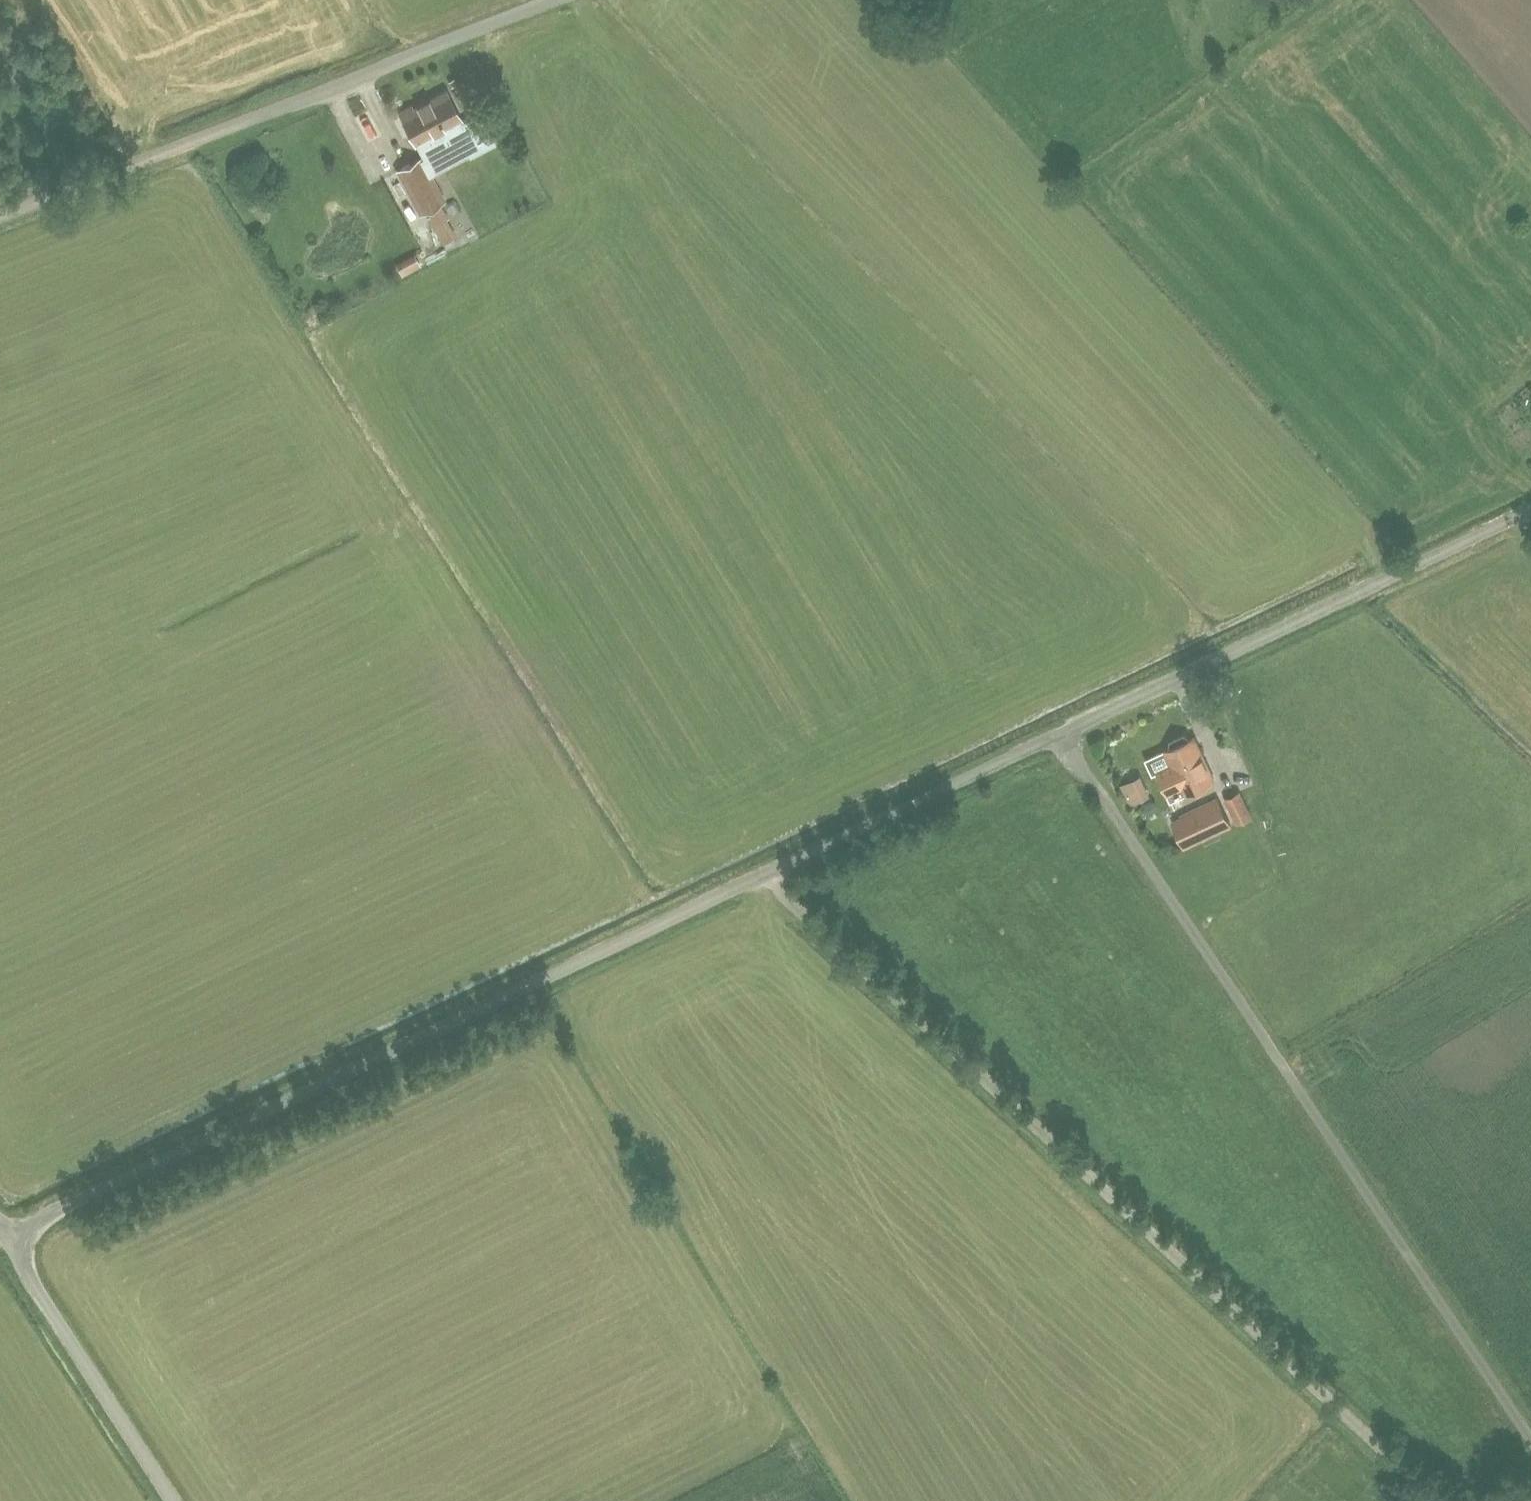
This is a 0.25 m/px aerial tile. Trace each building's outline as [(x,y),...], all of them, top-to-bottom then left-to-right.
[(401,116),(415,143),(426,137),(432,149),(460,133),(471,154),(493,142),(478,114),(462,123),(459,119),(461,118),(447,92),(401,116)] [(421,212),(444,200),(420,158),(398,169),(421,212)] [(398,188),(387,192),(394,209),(405,205),(398,188)] [(456,258),(470,251),(465,239),(451,245),(456,258)] [(415,252),(396,262),(403,275),(422,265),(415,252)] [(1170,741),(1169,747),(1164,749),(1165,750),(1146,759),(1153,773),(1157,771),(1171,800),(1214,780),(1194,735),(1189,738),(1184,734),(1170,741)] [(1225,798),(1237,822),(1251,816),(1239,791),(1225,798)] [(1181,816),(1172,821),(1184,848),(1231,826),(1218,797),(1180,814),(1181,816)]
